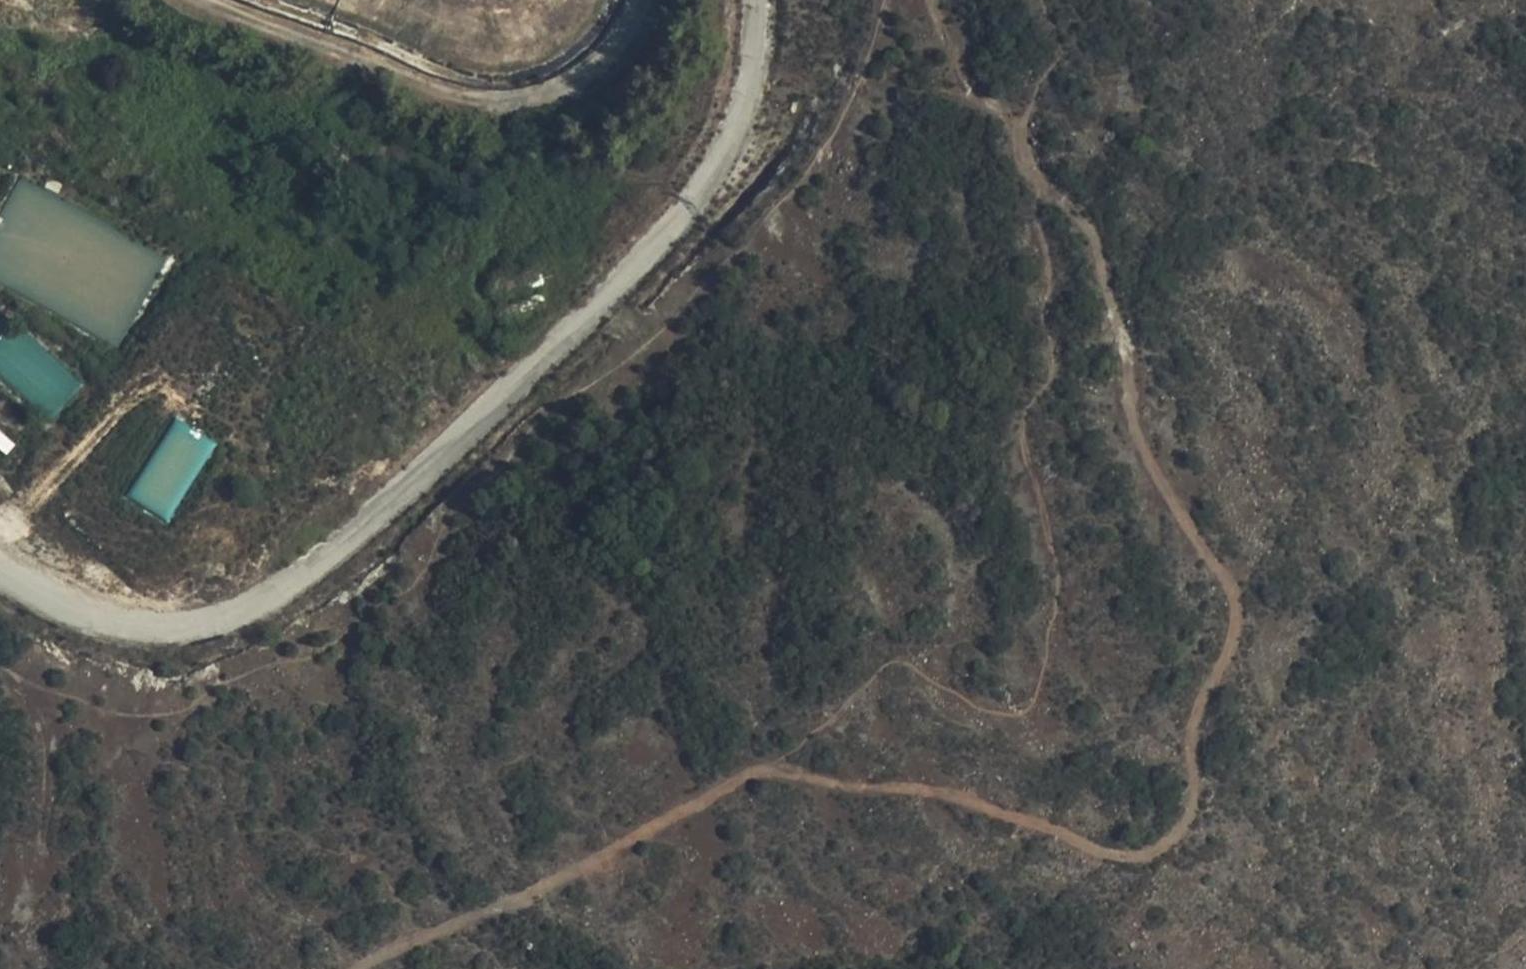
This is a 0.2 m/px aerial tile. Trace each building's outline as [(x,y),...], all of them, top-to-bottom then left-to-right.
[(97,327),(105,309),(134,322),(167,248),(13,180),(0,210),(0,284),(97,327)] [(52,418),(84,380),(24,331),(13,344),(1,334),(0,336),(0,376),(52,418)] [(169,417),(128,500),(172,522),(214,439),(169,417)]
